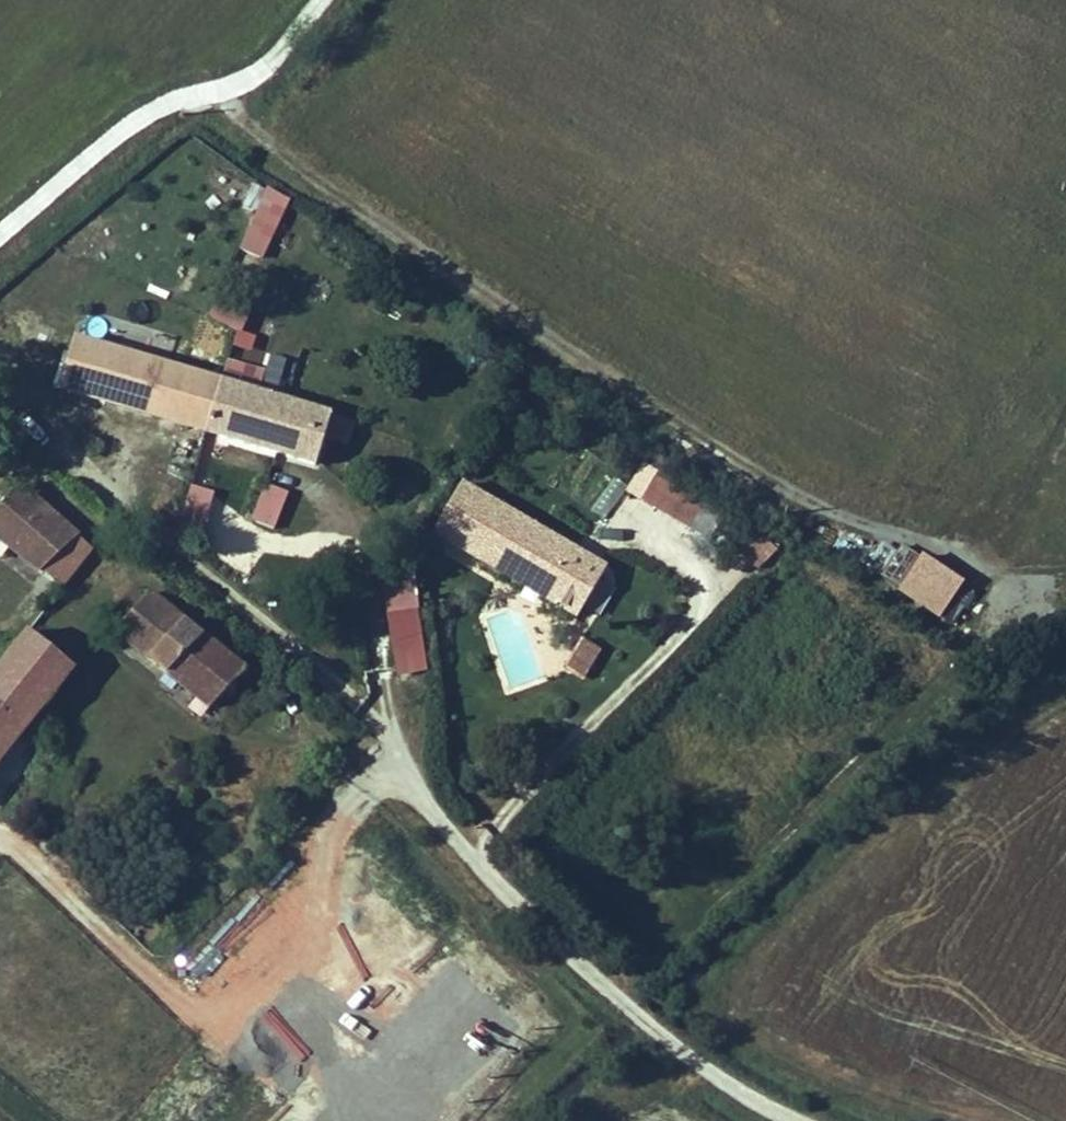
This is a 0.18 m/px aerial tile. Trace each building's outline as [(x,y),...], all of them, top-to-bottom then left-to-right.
[(237,247),(261,259),(290,199),(266,187),(237,247)] [(242,326),(244,308),(211,304),(209,323),(242,326)] [(323,457),(338,406),(84,331),(69,382),(323,457)] [(660,465),(639,499),(709,542),(730,507),(660,465)] [(440,529),(581,614),(612,561),(471,477),(440,529)] [(34,582),(83,530),(30,480),(0,513),(0,551),(34,582)] [(263,482),(250,519),(275,527),(288,490),(263,482)] [(188,484),(184,509),(209,513),(213,488),(188,484)] [(758,527),(736,549),(755,567),(778,543),(758,527)] [(863,562),(875,541),(854,529),(841,550),(863,562)] [(960,579),(898,545),(888,563),(950,596),(960,579)] [(398,676),(428,669),(408,580),(378,587),(398,676)] [(157,581),(118,627),(212,706),(251,661),(157,581)] [(84,665),(37,627),(0,673),(0,767),(84,665)] [(589,632),(567,663),(590,679),(612,648),(589,632)]
